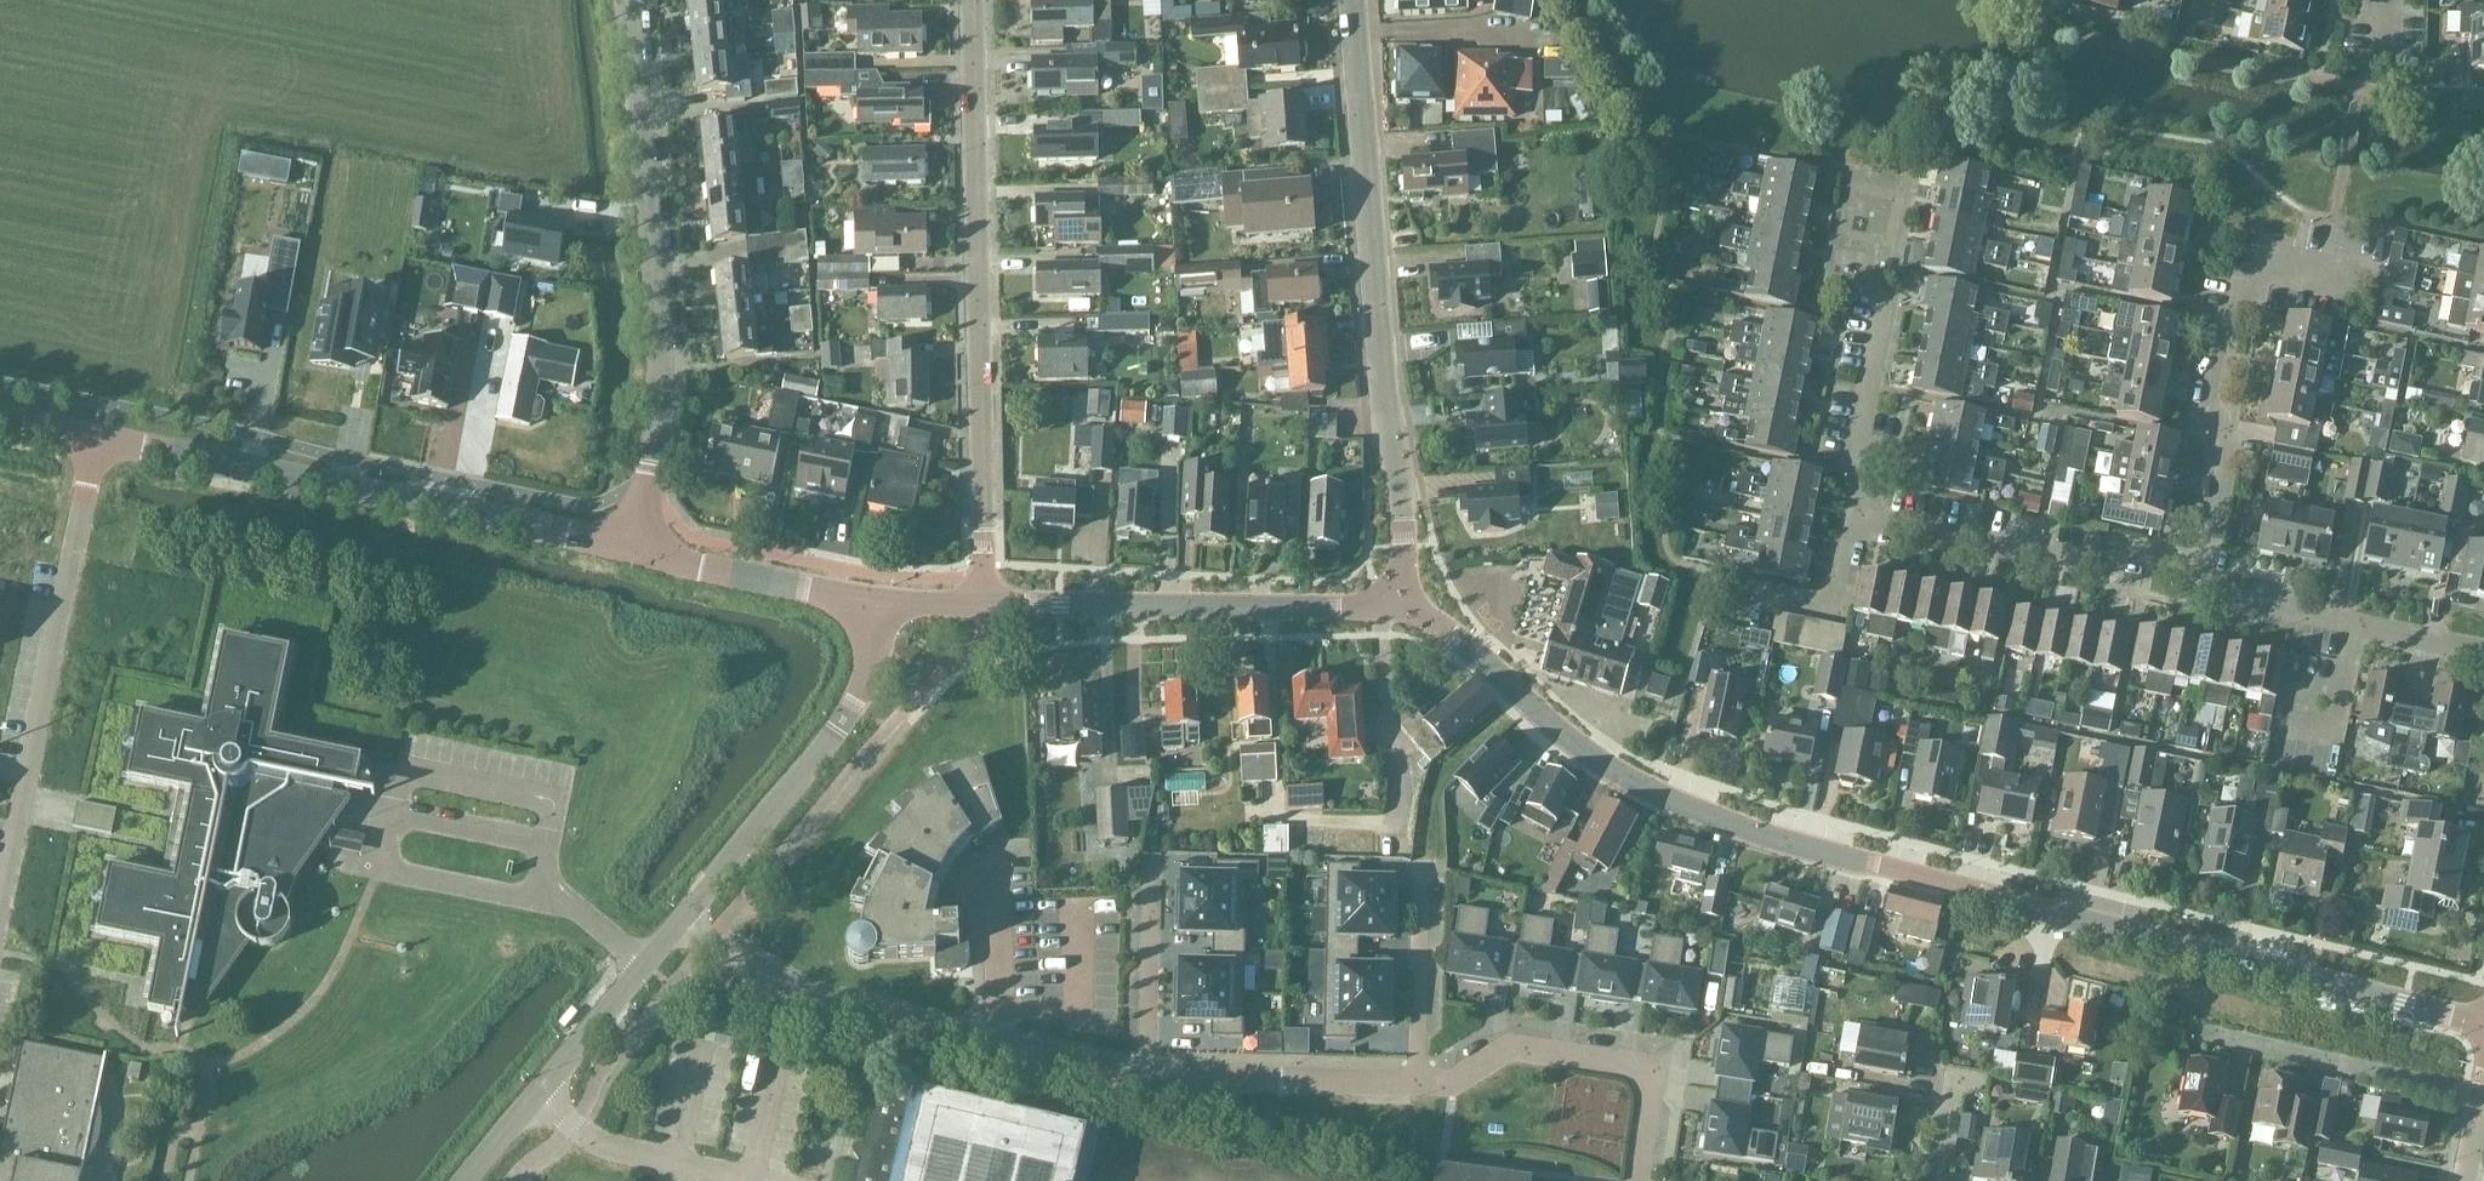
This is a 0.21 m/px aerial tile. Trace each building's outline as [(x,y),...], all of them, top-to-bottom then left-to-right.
[(1105,46),(1111,46),(1110,0),(1030,0),(1031,31),(1031,43),(1062,43),(1062,30),(1091,30),(1092,47),(1105,46)] [(1467,11),(1467,0),(1397,0),(1397,15),(1467,11)] [(1529,22),(1534,0),(1495,0),(1492,14),(1529,22)] [(2068,5),(2111,14),(2113,1),(2127,4),(2128,0),(2069,0),(2068,5)] [(2310,1),(2304,0),(2264,0),(2260,16),(2252,14),(2251,16),(2304,27),(2310,1)] [(740,15),(738,1),(687,5),(690,34),(724,31),(723,17),(740,15)] [(2206,5),(2189,2),(2186,18),(2202,22),(2206,5)] [(2483,19),(2483,6),(2460,5),(2459,36),(2474,37),(2473,69),(2483,69),(2483,19)] [(863,56),(920,54),(919,15),(887,16),(886,7),(846,8),(847,35),(862,35),(863,56)] [(771,13),(772,25),(793,23),(792,10),(771,13)] [(1195,19),(1194,10),(1164,13),(1164,22),(1195,19)] [(2298,53),(2304,27),(2251,16),(2246,42),(2254,44),(2298,53)] [(2169,38),(2173,23),(2146,17),(2142,32),(2169,38)] [(1236,40),(1238,69),(1194,72),(1196,94),(1246,90),(1245,73),(1297,69),(1294,34),(1259,37),(1258,28),(1243,29),(1241,20),(1188,24),(1191,44),(1236,40)] [(795,35),(793,23),(772,25),(774,38),(795,35)] [(727,58),(724,31),(690,34),(693,63),(727,60),(727,58)] [(1111,46),(1105,46),(1106,68),(1135,67),(1134,46),(1111,46)] [(1445,68),(1446,52),(1397,52),(1396,100),(1441,101),(1442,68),(1445,68)] [(1454,53),(1454,119),(1515,119),(1515,94),(1532,94),(1532,62),(1513,62),(1513,59),(1510,59),(1510,58),(1496,58),(1496,53),(1454,53)] [(853,56),(803,58),(803,74),(804,74),(853,73),(853,56)] [(740,57),(727,58),(727,60),(693,63),(696,93),(730,89),(728,73),(741,71),(740,57)] [(1080,96),(1095,96),(1094,58),(1032,60),(1033,92),(1080,91),(1080,96)] [(853,73),(804,74),(805,92),(840,91),(841,99),(856,98),(857,127),(891,126),(891,122),(900,122),(900,128),(930,127),(930,102),(921,103),(921,92),(910,92),(899,93),(899,86),(865,87),(865,73),(853,73)] [(797,97),(796,82),(763,85),(765,100),(797,97)] [(1248,105),(1246,90),(1196,94),(1198,117),(1247,113),(1249,140),(1262,139),(1263,152),(1304,148),(1300,101),(1248,105)] [(768,122),(799,119),(798,103),(766,106),(768,122)] [(1095,161),(1095,128),(1140,127),(1140,113),(1091,114),(1091,128),(1033,129),(1034,161),(1095,161)] [(702,146),(703,156),(754,152),(752,137),(734,139),(733,124),(716,126),(716,120),(693,122),(696,147),(702,146)] [(1450,136),(1452,159),(1401,164),(1404,195),(1408,195),(1409,202),(1422,201),(1422,194),(1442,192),(1442,199),(1466,197),(1464,177),(1496,174),(1492,132),(1450,136)] [(833,153),(822,142),(812,153),(823,163),(833,153)] [(864,183),(923,182),(922,151),(863,152),(864,183)] [(755,163),(754,152),(703,156),(706,185),(739,182),(737,164),(755,163)] [(239,155),(236,174),(286,183),(289,164),(239,155)] [(1936,188),(1941,190),(1941,188),(1990,198),(1989,200),(1998,202),(2020,207),(2022,193),(1987,186),(1990,171),(1942,161),(1936,188)] [(780,164),(781,178),(803,176),(801,162),(780,164)] [(1735,171),(1733,182),(1753,187),(1763,189),(1811,199),(1816,172),(1768,162),(1765,178),(1735,171)] [(1283,176),(1226,180),(1225,169),(1169,174),(1172,207),(1226,202),(1228,229),(1244,228),(1245,240),(1311,234),(1307,186),(1284,188),(1283,176)] [(804,188),(803,176),(781,178),(782,190),(804,188)] [(755,181),(739,182),(706,185),(709,215),(757,210),(755,181)] [(1151,181),(1097,182),(1097,198),(1152,197),(1151,181)] [(1733,182),(1731,193),(1760,200),(1757,215),(1806,225),(1811,199),(1763,189),(1753,187),(1733,182)] [(2180,186),(2162,182),(2160,192),(2178,196),(2180,186)] [(1984,225),(1989,200),(1990,198),(1941,188),(1941,190),(1936,216),(1984,225)] [(2075,189),(2072,203),(2084,205),(2087,191),(2075,189)] [(2129,197),(2126,214),(2186,226),(2189,212),(2197,214),(2201,197),(2183,193),(2182,198),(2150,191),(2148,201),(2129,197)] [(1099,213),(1082,213),(1081,196),(1034,198),(1035,230),(1052,229),(1053,246),(1101,246),(1099,213)] [(2018,216),(2020,207),(1998,202),(1996,212),(2018,216)] [(2081,219),(2084,205),(2072,203),(2069,217),(2081,219)] [(760,238),(757,210),(709,215),(712,244),(745,241),(746,255),(806,249),(805,233),(760,238)] [(816,259),(817,277),(868,276),(868,259),(875,259),(875,257),(925,256),(924,218),(895,219),(894,210),(853,211),(854,258),(816,259)] [(2181,252),(2186,226),(2126,214),(2121,240),(2181,252)] [(1723,225),(1721,235),(1741,240),(1752,242),(1800,251),(1806,225),(1757,215),(1754,231),(1723,225)] [(1978,252),(1984,225),(1936,216),(1930,243),(1978,252)] [(511,217),(504,254),(556,265),(564,228),(511,217)] [(1721,235),(1719,246),(1749,253),(1746,269),(1752,270),(1794,279),(1795,278),(1800,251),(1752,242),(1741,240),(1721,235)] [(220,337),(220,339),(228,341),(227,347),(229,348),(230,345),(260,350),(267,312),(287,316),(300,244),(273,239),(263,295),(238,290),(233,315),(224,314),(224,316),(228,317),(224,338),(220,337)] [(2065,239),(2062,253),(2073,256),(2076,241),(2065,239)] [(2176,278),(2181,252),(2121,240),(2116,265),(2176,278)] [(1605,278),(1604,254),(1603,241),(1573,243),(1574,256),(1571,256),(1573,280),(1605,278)] [(2009,258),(1987,254),(1978,252),(1930,243),(1924,269),(1973,279),(1976,263),(2007,270),(2009,258)] [(1989,243),(1987,254),(2009,258),(2011,247),(1989,243)] [(2392,243),(2389,260),(2400,262),(2403,245),(2392,243)] [(1501,278),(1498,247),(1465,249),(1465,254),(1429,257),(1432,291),(1439,291),(1440,305),(1445,304),(1445,312),(1474,309),(1474,302),(1488,301),(1486,279),(1501,278)] [(808,264),(806,249),(746,255),(748,269),(715,272),(718,302),(751,299),(751,297),(748,270),(808,264)] [(1097,264),(1083,265),(1036,266),(1037,297),(1083,296),(1084,298),(1100,298),(1100,277),(1153,275),(1151,249),(1098,250),(1097,264)] [(2457,273),(2483,279),(2483,252),(2482,251),(2480,259),(2461,255),(2457,273)] [(2070,273),(2073,256),(2062,253),(2057,282),(2074,285),(2076,274),(2070,273)] [(2398,277),(2400,262),(2389,260),(2387,275),(2398,277)] [(1241,290),(1238,263),(1174,269),(1175,295),(1241,290)] [(2171,304),(2176,278),(2116,265),(2111,292),(2171,304)] [(1271,314),(1270,306),(1317,302),(1314,269),(1250,275),(1252,294),(1253,315),(1257,315),(1257,326),(1272,324),(1271,314)] [(1718,279),(1716,290),(1736,294),(1747,296),(1795,306),(1800,279),(1795,278),(1794,279),(1752,270),(1749,286),(1718,279)] [(2457,273),(2452,299),(2483,306),(2483,279),(2457,273)] [(451,275),(444,312),(482,319),(489,283),(451,275)] [(868,292),(868,276),(817,277),(818,293),(868,292)] [(1924,307),(1930,308),(1930,307),(1976,316),(1975,319),(1985,321),(1986,319),(2006,324),(2008,313),(1973,306),(1976,290),(1929,280),(1924,307)] [(489,283),(482,319),(511,325),(518,288),(489,283)] [(2394,286),(2382,284),(2375,324),(2410,331),(2414,314),(2390,309),(2394,286)] [(877,323),(926,322),(925,290),(876,292),(877,323)] [(325,306),(315,358),(351,365),(353,355),(370,359),(372,349),(386,352),(394,309),(380,306),(382,297),(358,292),(358,293),(353,293),(349,310),(325,306)] [(753,323),(765,322),(762,295),(751,297),(751,299),(718,302),(719,313),(716,313),(716,314),(712,314),(714,331),(718,331),(718,332),(721,331),(754,328),(753,323)] [(1120,315),(1120,299),(1103,300),(1104,316),(1120,315)] [(2452,299),(2448,315),(2468,319),(2466,330),(2483,333),(2483,306),(2452,299)] [(2121,305),(2114,337),(2175,349),(2180,322),(2169,320),(2170,315),(2121,305)] [(788,309),(790,324),(811,322),(809,307),(788,309)] [(1970,343),(1975,319),(1976,316),(1930,307),(1930,308),(1924,335),(1970,343)] [(2063,309),(2060,326),(2072,328),(2075,311),(2063,309)] [(1733,322),(1731,333),(1752,337),(1761,338),(1809,348),(1814,322),(1766,312),(1763,328),(1733,322)] [(1203,314),(1186,316),(1190,358),(1207,357),(1203,314)] [(1099,334),(1149,333),(1148,317),(1099,318),(1099,334)] [(2290,318),(2285,343),(2343,355),(2348,329),(2290,318)] [(2004,335),(2006,324),(1986,319),(1985,321),(1983,330),(2004,335)] [(1174,335),(1174,320),(1160,320),(1160,335),(1174,335)] [(768,322),(765,322),(753,323),(754,328),(721,331),(722,343),(715,343),(717,360),(723,360),(756,357),(756,359),(772,357),(768,322)] [(812,333),(811,322),(790,324),(791,335),(812,333)] [(1255,355),(1256,367),(1271,366),(1271,368),(1288,367),(1288,365),(1322,362),(1319,332),(1307,333),(1305,322),(1272,324),(1273,336),(1268,337),(1270,354),(1255,355)] [(1527,354),(1524,323),(1491,325),(1492,342),(1456,345),(1458,367),(1465,366),(1466,381),(1514,377),(1512,355),(1527,354)] [(2069,342),(2072,328),(2060,326),(2057,340),(2069,342)] [(1054,339),(1038,340),(1038,369),(1039,383),(1085,381),(1085,368),(1084,338),(1073,339),(1073,331),(1054,332),(1054,339)] [(1731,333),(1729,343),(1758,349),(1755,365),(1803,375),(1809,348),(1761,338),(1752,337),(1731,333)] [(1964,371),(1970,343),(1924,335),(1919,362),(1964,371)] [(2170,375),(2175,349),(2114,337),(2109,363),(2128,367),(2170,375)] [(407,347),(401,376),(421,381),(416,404),(450,412),(464,347),(429,339),(427,351),(407,347)] [(547,348),(514,342),(497,422),(530,429),(531,424),(536,425),(541,422),(545,407),(541,402),(536,401),(539,383),(573,390),(579,357),(546,350),(547,348)] [(840,368),(838,342),(819,344),(821,370),(840,368)] [(916,343),(887,343),(869,344),(869,361),(894,360),(894,387),(888,387),(888,408),(924,407),(924,380),(927,380),(926,358),(917,358),(916,343)] [(1700,346),(1687,343),(1685,352),(1698,354),(1700,346)] [(2337,381),(2343,355),(2285,343),(2279,369),(2320,378),(2337,381)] [(2393,350),(2390,365),(2401,367),(2404,353),(2393,350)] [(2477,356),(2462,353),(2459,368),(2474,371),(2472,383),(2468,403),(2479,405),(2479,406),(2483,407),(2483,357),(2477,356)] [(1977,361),(1975,372),(1995,376),(1998,365),(1977,361)] [(2053,361),(2050,378),(2062,380),(2065,364),(2053,361)] [(1324,392),(1322,362),(1288,365),(1288,367),(1271,368),(1271,366),(1256,367),(1257,381),(1274,380),(1275,397),(1280,396),(1281,411),(1309,412),(1307,394),(1310,393),(1311,399),(1322,398),(1322,392),(1324,392)] [(1959,398),(1964,371),(1919,362),(1913,388),(1959,398)] [(1645,385),(1644,364),(1618,365),(1619,386),(1645,385)] [(1722,373),(1720,385),(1741,390),(1750,391),(1798,401),(1803,375),(1755,365),(1752,380),(1722,373)] [(2398,382),(2401,367),(2390,365),(2387,381),(2398,382)] [(2164,401),(2170,375),(2128,367),(2126,378),(2104,374),(2101,388),(2164,401)] [(1693,371),(1682,368),(1680,376),(1692,379),(1693,371)] [(2315,404),(2320,378),(2279,369),(2274,395),(2315,404)] [(1216,398),(1214,372),(1178,375),(1181,401),(1216,398)] [(1993,388),(1995,376),(1975,372),(1973,383),(1993,388)] [(775,391),(775,393),(798,398),(798,396),(815,400),(819,382),(784,375),(780,392),(775,391)] [(2059,393),(2062,380),(2050,378),(2047,391),(2059,393)] [(1179,397),(1177,381),(1162,382),(1163,398),(1179,397)] [(2019,398),(2037,402),(2041,385),(2023,381),(2019,398)] [(1720,385),(1717,397),(1738,401),(1741,390),(1720,385)] [(2159,428),(2164,401),(2101,388),(2099,400),(2121,405),(2118,419),(2159,428)] [(1110,392),(1087,391),(1086,417),(1109,418),(1110,392)] [(1750,391),(1744,419),(1749,420),(1792,429),(1792,428),(1798,401),(1750,391)] [(1642,420),(1639,392),(1622,394),(1624,422),(1642,420)] [(2454,399),(2421,392),(2419,405),(2452,412),(2454,399)] [(791,436),(798,398),(775,393),(767,432),(791,436)] [(1477,417),(1460,418),(1461,440),(1468,439),(1469,453),(1525,449),(1523,427),(1537,426),(1535,395),(1501,398),(1475,400),(1477,417)] [(2332,407),(2315,404),(2274,395),(2271,412),(2261,410),(2259,426),(2273,428),(2274,422),(2301,428),(2300,432),(2302,435),(2309,436),(2306,452),(2304,452),(2304,453),(2314,455),(2321,420),(2329,421),(2332,407)] [(1145,404),(1121,402),(1119,424),(1144,425),(1145,404)] [(1937,403),(1931,430),(1979,440),(1984,413),(1937,403)] [(2383,403),(2380,417),(2390,419),(2393,405),(2383,403)] [(1162,409),(1160,438),(1185,439),(1186,410),(1162,409)] [(2016,420),(1993,415),(1991,426),(2013,431),(2016,420)] [(1336,417),(1310,416),(1309,435),(1335,437),(1336,417)] [(2387,434),(2390,419),(2380,417),(2377,432),(2387,434)] [(2480,417),(2478,426),(2470,425),(2463,463),(2479,466),(2479,463),(2483,464),(2483,418),(2480,417)] [(818,437),(814,459),(800,456),(794,491),(843,501),(851,459),(854,453),(869,456),(875,422),(855,418),(850,442),(818,437)] [(1749,420),(1743,447),(1744,447),(1792,457),(1798,429),(1792,428),(1792,429),(1749,420)] [(2056,429),(2041,426),(2036,450),(2051,453),(2056,429)] [(2065,428),(2062,444),(2074,446),(2087,449),(2090,434),(2065,428)] [(1734,444),(1736,433),(1717,429),(1715,440),(1734,444)] [(1112,474),(1114,431),(1092,430),(1089,472),(1112,474)] [(1974,466),(1979,440),(1931,430),(1926,456),(1974,466)] [(925,466),(927,456),(924,455),(927,437),(900,431),(896,450),(904,451),(902,458),(879,453),(868,506),(910,515),(921,465),(925,466)] [(2115,442),(2113,453),(2175,466),(2180,440),(2137,431),(2134,446),(2115,442)] [(767,485),(776,439),(741,432),(740,438),(715,432),(707,470),(751,479),(751,482),(767,485)] [(2070,462),(2074,446),(2062,444),(2059,460),(2070,462)] [(2266,481),(2306,489),(2313,456),(2273,448),(2266,481)] [(2170,492),(2175,466),(2113,453),(2108,480),(2127,484),(2170,492)] [(1968,493),(1974,466),(1926,456),(1920,483),(1968,493)] [(1985,457),(1983,468),(2004,472),(2006,461),(1985,457)] [(2363,503),(2370,466),(2351,462),(2343,499),(2363,503)] [(1771,464),(1766,490),(1814,499),(1819,473),(1772,463),(1771,464)] [(2386,501),(2392,470),(2372,466),(2366,497),(2386,501)] [(1225,540),(1228,499),(1228,485),(1208,484),(1209,469),(1186,467),(1183,516),(1195,517),(1193,538),(1225,540)] [(1530,499),(1528,468),(1494,471),(1495,488),(1460,491),(1461,513),(1468,512),(1469,526),(1474,526),(1475,533),(1504,531),(1503,524),(1518,523),(1516,500),(1530,499)] [(2001,483),(2004,472),(1983,468),(1981,478),(2001,483)] [(1738,471),(1735,482),(1756,486),(1758,475),(1738,471)] [(2057,471),(2055,485),(2066,487),(2068,472),(2057,471)] [(1591,473),(1562,475),(1564,492),(1592,490),(1591,473)] [(1151,535),(1153,493),(1137,492),(1138,475),(1120,474),(1119,491),(1120,491),(1117,533),(1151,535)] [(1247,541),(1282,543),(1283,514),(1299,515),(1301,476),(1283,475),(1283,490),(1251,488),(1247,541)] [(1035,481),(1034,494),(1032,528),(1072,531),(1073,516),(1090,517),(1091,498),(1091,489),(1074,488),(1075,483),(1035,481)] [(2460,516),(2467,484),(2449,481),(2442,512),(2460,516)] [(1753,498),(1756,486),(1735,482),(1733,493),(1753,498)] [(2164,519),(2170,492),(2127,484),(2123,499),(2108,496),(2103,521),(2144,530),(2147,515),(2164,519)] [(1310,485),(1310,494),(1307,545),(1339,547),(1341,506),(1343,506),(1343,496),(1341,495),(1341,487),(1310,485)] [(1766,490),(1761,516),(1808,526),(1814,499),(1766,490)] [(1617,519),(1616,495),(1598,496),(1600,520),(1617,519)] [(2040,500),(2025,497),(2021,512),(2036,515),(2040,500)] [(2292,557),(2302,510),(2269,503),(2260,551),(2292,557)] [(2048,516),(2065,520),(2068,507),(2051,504),(2048,516)] [(2401,564),(2410,516),(2374,509),(2365,557),(2401,564)] [(2335,516),(2302,510),(2292,557),(2325,564),(2335,516)] [(1761,516),(1755,543),(1760,544),(1803,553),(1808,526),(1761,516)] [(2446,523),(2410,516),(2401,564),(2437,571),(2446,523)] [(1727,526),(1725,536),(1744,541),(1747,530),(1727,526)] [(2472,545),(2474,532),(2458,529),(2448,574),(2464,578),(2461,593),(2483,597),(2483,547),(2472,545)] [(1725,536),(1722,547),(1758,555),(1754,573),(1803,583),(1809,554),(1803,553),(1760,544),(1755,543),(1744,541),(1725,536)] [(1548,554),(1541,574),(1568,583),(1540,672),(1619,697),(1633,652),(1617,648),(1638,579),(1611,570),(1611,569),(1576,558),(1575,562),(1548,554)] [(1879,638),(1891,579),(1862,573),(1854,613),(1870,616),(1866,635),(1879,638)] [(1658,612),(1666,584),(1647,578),(1639,606),(1658,612)] [(1912,625),(1920,585),(1891,579),(1879,638),(1892,641),(1896,622),(1912,625)] [(1936,650),(1948,591),(1920,585),(1912,625),(1927,628),(1923,647),(1936,650)] [(1969,636),(1977,597),(1948,591),(1936,650),(1949,652),(1953,633),(1969,636)] [(2006,603),(1977,597),(1969,636),(1985,639),(1981,659),(1993,662),(2006,603)] [(2035,654),(2043,613),(2015,608),(2006,649),(2035,654)] [(1782,644),(1789,616),(1774,613),(1769,641),(1782,644)] [(2063,660),(2072,619),(2043,613),(2035,654),(2063,660)] [(1797,647),(1803,619),(1789,616),(1782,644),(1797,647)] [(1811,650),(1817,621),(1803,619),(1797,647),(1811,650)] [(2091,666),(2100,625),(2072,619),(2063,660),(2091,666)] [(1826,653),(1832,624),(1817,621),(1811,650),(1826,653)] [(1846,627),(1832,624),(1826,653),(1840,656),(1846,627)] [(2128,631),(2100,625),(2091,666),(2119,672),(2128,631)] [(2157,695),(2169,636),(2139,629),(2131,670),(2149,674),(2145,693),(2157,695)] [(128,779),(166,787),(179,789),(161,877),(110,867),(96,933),(160,946),(147,1010),(175,1015),(176,1009),(183,1011),(188,985),(201,987),(213,976),(223,964),(243,938),(246,941),(249,943),(253,945),(256,946),(261,947),(265,947),(270,946),(274,945),(278,943),(282,940),(286,936),(288,932),(290,927),(290,925),(290,917),(289,913),(288,910),(287,907),(285,904),(283,902),(286,898),(288,895),(290,891),(291,889),(292,886),(292,884),(295,880),(297,876),(290,871),(306,847),(309,843),(330,847),(333,831),(318,828),(324,818),(328,809),(331,801),(334,787),(348,790),(349,783),(355,785),(361,757),(271,739),(290,650),(224,636),(205,726),(141,713),(128,779)] [(2189,682),(2197,641),(2169,636),(2157,695),(2168,698),(2173,678),(2189,682)] [(2213,707),(2225,647),(2197,641),(2189,682),(2205,685),(2201,704),(2213,707)] [(2246,694),(2254,653),(2225,647),(2213,707),(2226,710),(2230,690),(2246,694)] [(2283,659),(2254,653),(2246,694),(2261,697),(2257,717),(2270,720),(2283,659)] [(1735,740),(1746,686),(1721,682),(1726,660),(1702,655),(1695,685),(1707,688),(1698,732),(1735,740)] [(1847,662),(1820,656),(1812,697),(1838,703),(1847,662)] [(1888,676),(1872,673),(1868,692),(1885,695),(1888,676)] [(1662,701),(1668,681),(1651,676),(1645,696),(1662,701)] [(2369,677),(2359,724),(2368,726),(2365,742),(2389,751),(2390,746),(2406,750),(2415,709),(2397,706),(2402,683),(2369,677)] [(1360,689),(1339,690),(1339,680),(1293,682),(1296,721),(1328,719),(1331,761),(1365,759),(1360,689)] [(1250,739),(1269,738),(1266,682),(1235,683),(1237,724),(1249,723),(1250,739)] [(1428,763),(1490,712),(1467,683),(1420,723),(1414,715),(1398,728),(1428,763)] [(1183,741),(1198,740),(1196,685),(1165,687),(1167,729),(1163,729),(1164,751),(1183,750),(1183,741)] [(1061,707),(1041,708),(1043,745),(1078,743),(1078,758),(1098,757),(1095,690),(1077,691),(1077,687),(1062,688),(1063,692),(1060,692),(1061,707)] [(1979,691),(1965,688),(1962,703),(1976,706),(1979,691)] [(1837,703),(1836,706),(1830,736),(1844,738),(1836,778),(1840,778),(1839,782),(1841,785),(1852,787),(1855,785),(1856,782),(1874,785),(1877,768),(1892,771),(1897,746),(1882,743),(1882,741),(1868,738),(1876,696),(1842,689),(1839,703),(1837,703)] [(2406,750),(2401,774),(2421,778),(2425,777),(2428,773),(2430,768),(2428,763),(2425,760),(2420,759),(2421,754),(2423,754),(2423,753),(2427,738),(2458,744),(2467,697),(2438,691),(2432,713),(2415,709),(2406,750)] [(2082,708),(2078,727),(2107,733),(2111,714),(2114,699),(2086,693),(2082,708)] [(2014,700),(1998,697),(1995,710),(2012,713),(2014,700)] [(1807,765),(1814,730),(1769,721),(1763,756),(1807,765)] [(1985,722),(1979,751),(1994,754),(2006,756),(2010,757),(2016,728),(2004,725),(1985,722)] [(2186,722),(2182,737),(2203,741),(2206,727),(2186,722)] [(1950,804),(1960,754),(1925,747),(1928,729),(1907,724),(1900,755),(1919,759),(1911,797),(1950,804)] [(1122,761),(1146,760),(1144,728),(1121,729),(1122,761)] [(1503,745),(1497,745),(1493,741),(1456,779),(1487,809),(1477,825),(1489,833),(1505,806),(1492,799),(1487,794),(1517,764),(1511,758),(1510,752),(1503,745)] [(1988,775),(1980,813),(2030,823),(2038,785),(2002,778),(2006,756),(1994,754),(1989,776),(1988,775)] [(2175,863),(2186,806),(2158,800),(2166,763),(2133,757),(2127,786),(2125,797),(2143,800),(2133,854),(2175,863)] [(962,845),(969,838),(974,843),(975,843),(1001,826),(983,768),(980,759),(948,770),(951,776),(937,784),(910,801),(909,802),(910,803),(913,807),(880,843),(881,844),(886,848),(878,862),(854,907),(865,910),(858,941),(865,942),(866,960),(906,958),(934,957),(934,960),(935,973),(959,972),(964,970),(967,966),(968,961),(968,957),(968,945),(966,909),(936,911),(928,911),(929,905),(932,890),(948,861),(962,845)] [(1176,775),(1211,777),(1212,760),(1177,759),(1176,775)] [(1542,771),(1534,767),(1523,789),(1530,793),(1519,816),(1548,831),(1572,784),(1543,769),(1542,771)] [(2116,810),(2123,780),(2106,777),(2105,786),(2066,778),(2055,831),(2094,839),(2101,807),(2116,810)] [(1129,840),(1126,788),(1094,790),(1096,842),(1129,840)] [(2269,833),(2276,797),(2255,793),(2249,820),(2214,813),(2201,875),(2242,883),(2252,830),(2269,833)] [(1607,867),(1633,820),(1600,802),(1569,860),(1590,871),(1595,861),(1607,867)] [(2399,823),(2398,827),(2406,829),(2404,840),(2416,843),(2413,859),(2460,870),(2467,837),(2447,833),(2451,815),(2403,805),(2399,823)] [(1277,809),(1276,836),(1300,837),(1301,810),(1277,809)] [(2100,824),(2094,872),(2109,874),(2115,826),(2100,824)] [(2337,868),(2345,832),(2324,827),(2321,843),(2283,835),(2272,889),(2304,896),(2305,891),(2318,893),(2323,865),(2337,868)] [(1701,884),(1709,842),(1659,832),(1654,862),(1682,867),(1679,880),(1701,884)] [(1277,838),(1277,863),(1296,864),(1297,838),(1277,838)] [(2387,887),(2383,908),(2386,909),(2420,916),(2430,918),(2433,906),(2456,911),(2460,890),(2456,889),(2460,870),(2413,859),(2408,880),(2396,877),(2394,889),(2387,887)] [(1246,880),(1258,880),(1258,864),(1213,863),(1213,877),(1181,877),(1180,881),(1175,881),(1174,906),(1245,907),(1246,880)] [(1326,865),(1325,909),(1397,911),(1397,886),(1391,886),(1392,881),(1359,881),(1359,866),(1326,865)] [(1700,915),(1704,916),(1702,927),(1717,930),(1719,920),(1721,920),(1729,883),(1707,879),(1700,915)] [(1808,934),(1817,901),(1767,886),(1757,919),(1808,934)] [(1939,900),(1916,895),(1888,889),(1884,911),(1902,915),(1898,934),(1931,940),(1939,900)] [(1245,907),(1174,906),(1174,930),(1179,930),(1179,935),(1212,935),(1211,950),(1244,951),(1245,907)] [(1463,982),(1488,986),(1488,980),(1500,982),(1500,980),(1513,982),(1518,948),(1484,943),(1488,912),(1458,908),(1448,974),(1464,976),(1463,982)] [(1390,935),(1396,935),(1397,911),(1325,909),(1324,953),(1357,953),(1358,939),(1390,940),(1390,935)] [(1830,911),(1821,948),(1846,955),(1856,917),(1830,911)] [(1523,918),(1518,948),(1513,982),(1513,984),(1524,985),(1523,991),(1548,995),(1549,989),(1560,991),(1561,989),(1574,991),(1573,993),(1578,993),(1583,957),(1549,952),(1553,922),(1523,918)] [(1874,922),(1863,919),(1857,918),(1849,952),(1866,955),(1874,922)] [(1639,1001),(1638,1003),(1642,1003),(1648,967),(1613,962),(1618,932),(1588,927),(1583,957),(1578,993),(1589,995),(1588,1001),(1613,1005),(1614,999),(1625,1001),(1625,999),(1639,1001)] [(1652,937),(1648,967),(1642,1003),(1654,1005),(1653,1011),(1678,1014),(1679,1009),(1694,1011),(1700,975),(1678,972),(1683,942),(1652,937)] [(1706,976),(1723,979),(1728,944),(1711,942),(1706,976)] [(1244,951),(1211,950),(1211,965),(1179,964),(1179,968),(1173,968),(1172,993),(1243,994),(1244,951)] [(1390,973),(1390,969),(1357,968),(1357,953),(1324,953),(1323,996),(1395,998),(1395,973),(1390,973)] [(1827,954),(1822,969),(1843,976),(1848,961),(1827,954)] [(2012,984),(1967,977),(1963,1001),(1967,1001),(1962,1027),(2006,1035),(2016,978),(2013,977),(2012,984)] [(1802,1013),(1807,983),(1776,978),(1771,1008),(1802,1013)] [(1737,1011),(1743,983),(1726,979),(1721,1008),(1737,1011)] [(1897,983),(1893,1002),(1935,1011),(1939,992),(1897,983)] [(1177,1022),(1210,1023),(1210,1038),(1242,1038),(1243,994),(1172,993),(1172,1017),(1177,1017),(1177,1022)] [(1394,1022),(1395,998),(1323,996),(1323,1040),(1355,1041),(1356,1026),(1388,1027),(1388,1022),(1394,1022)] [(2040,1015),(2038,1030),(2035,1050),(2064,1054),(2065,1048),(2087,1052),(2094,1010),(2070,1006),(2068,1019),(2040,1015)] [(1886,1027),(1859,1023),(1852,1070),(1902,1078),(1910,1028),(1886,1024),(1886,1027)] [(1718,1077),(1715,1091),(1750,1096),(1755,1062),(1788,1067),(1793,1039),(1785,1038),(1724,1028),(1721,1044),(1715,1043),(1712,1065),(1718,1065),(1716,1077),(1718,1077)] [(1266,1054),(1281,1054),(1281,1035),(1267,1034),(1266,1054)] [(84,1163),(87,1160),(90,1157),(95,1149),(99,1140),(102,1126),(101,1126),(102,1116),(100,1107),(97,1099),(106,1055),(104,1055),(103,1059),(21,1042),(19,1051),(16,1051),(13,1067),(16,1068),(12,1086),(9,1086),(6,1102),(9,1103),(5,1125),(1,1124),(0,1131),(0,1141),(1,1141),(0,1147),(0,1180),(80,1180),(84,1163)] [(2012,1084),(2017,1085),(2050,1090),(2054,1066),(2031,1062),(2032,1058),(2016,1055),(2012,1084)] [(2233,1140),(2240,1105),(2220,1101),(2227,1068),(2189,1060),(2178,1113),(2212,1120),(2209,1135),(2233,1140)] [(130,1063),(127,1079),(138,1082),(142,1066),(130,1063)] [(2308,1151),(2315,1119),(2296,1115),(2303,1083),(2263,1075),(2252,1127),(2292,1135),(2290,1147),(2308,1151)] [(896,1087),(877,1083),(862,1143),(853,1149),(859,1159),(854,1180),(1101,1180),(1102,1175),(1080,1170),(1091,1122),(924,1083),(921,1093),(896,1087)] [(2047,1106),(2050,1090),(2017,1085),(2015,1100),(2047,1106)] [(1750,1096),(1715,1091),(1713,1105),(1712,1105),(1710,1116),(1704,1116),(1701,1137),(1707,1138),(1704,1153),(1773,1164),(1778,1136),(1745,1130),(1750,1096)] [(2076,1098),(2052,1094),(2049,1114),(2066,1117),(2067,1109),(2074,1110),(2076,1098)] [(1898,1104),(1848,1095),(1839,1141),(1865,1146),(1864,1150),(1888,1154),(1898,1104)] [(2429,1129),(2430,1124),(2426,1120),(2427,1115),(2397,1109),(2399,1101),(2382,1097),(2374,1139),(2421,1149),(2424,1134),(2429,1129)] [(2329,1139),(2336,1106),(2319,1103),(2313,1135),(2329,1139)] [(1972,1179),(1981,1180),(2020,1180),(2028,1138),(1984,1131),(1980,1156),(1976,1156),(1972,1179)] [(2355,1170),(2359,1149),(2322,1141),(2318,1162),(2355,1170)] [(2100,1177),(2096,1177),(2100,1151),(2057,1143),(2050,1180),(2099,1180),(2100,1177)] [(1808,1148),(1787,1145),(1783,1173),(1804,1176),(1808,1148)] [(2417,1177),(2362,1165),(2359,1180),(2416,1180),(2417,1177)] [(2126,1167),(2123,1180),(2151,1180),(2153,1172),(2126,1167)] [(1435,1180),(1466,1180),(1467,1173),(1451,1171),(1437,1169),(1436,1169),(1435,1179),(1435,1180)]
